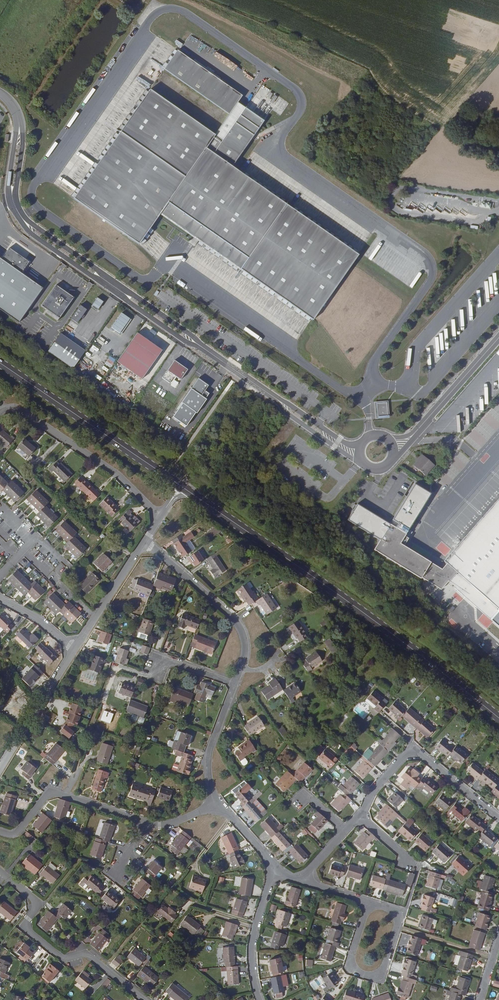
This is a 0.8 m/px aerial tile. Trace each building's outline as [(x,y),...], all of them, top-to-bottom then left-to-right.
[(162,59),(161,61),(253,123),(256,119),(230,101),(234,94),(169,49),(165,56),(161,54),(159,57),(162,59)] [(213,61),(241,77),(246,68),(218,52),(213,61)] [(237,173),(225,165),(253,123),(161,61),(160,63),(157,61),(154,64),(157,67),(156,68),(221,113),(208,132),(142,88),(140,91),(137,89),(135,93),(138,95),(137,96),(134,94),(131,98),(134,100),(133,101),(130,99),(128,103),(131,104),(128,109),(125,107),(122,111),(125,113),(124,115),(121,113),(118,117),(121,119),(120,120),(117,118),(115,122),(118,124),(117,125),(114,123),(111,127),(114,129),(111,134),(108,132),(106,135),(109,137),(108,139),(105,137),(102,141),(105,143),(103,146),(100,143),(98,147),(100,149),(99,151),(96,149),(94,152),(97,154),(96,156),(93,154),(91,157),(94,159),(90,164),(88,162),(85,165),(88,167),(87,169),(84,167),(81,170),(85,172),(84,174),(80,172),(78,175),(81,177),(79,180),(76,178),(74,182),(77,184),(76,185),(73,183),(70,187),(73,189),(72,190),(69,188),(67,192),(70,194),(67,198),(132,243),(134,240),(137,243),(140,239),(136,237),(138,235),(141,238),(143,235),(140,232),(141,230),(144,233),(147,229),(144,227),(154,212),(193,240),(191,243),(195,245),(197,242),(200,244),(198,247),(201,250),(203,246),(205,248),(203,251),(207,253),(209,250),(210,251),(208,254),(211,257),(214,254),(218,256),(216,259),(220,262),(222,259),(223,260),(221,263),(225,265),(227,262),(228,263),(226,266),(229,269),(231,266),(237,270),(235,273),(238,275),(241,272),(242,273),(240,276),(244,279),(246,276),(247,276),(245,280),(248,282),(251,279),(254,281),(252,284),(256,287),(258,284),(259,285),(257,288),(261,290),(263,287),(264,288),(262,291),(266,294),(268,291),(273,294),(270,297),(274,299),(276,296),(277,297),(275,300),(279,303),(281,300),(282,301),(280,304),(284,306),(286,303),(290,306),(288,309),(292,312),(294,309),(295,310),(294,313),(297,315),(299,312),(300,313),(298,316),(302,319),(304,316),(307,317),(352,252),(349,250),(351,247),(348,244),(345,248),(344,247),(346,243),(343,241),(340,244),(339,243),(341,240),(338,238),(335,241),(331,238),(333,235),(330,232),(327,235),(326,234),(328,231),(324,229),(322,232),(321,231),(323,228),(319,225),(317,228),(313,225),(315,222),(311,220),(309,223),(308,222),(310,219),(306,216),(304,219),(303,218),(305,215),(302,213),(299,216),(295,213),(297,210),(293,207),(291,210),(290,209),(292,206),(288,204),(286,207),(277,200),(279,197),(275,195),(273,198),(272,197),(274,194),(270,191),(268,194),(266,193),(269,190),(265,188),(263,191),(259,188),(261,185),(257,182),(255,185),(253,184),(255,181),(252,179),(250,182),(248,181),(250,178),(247,175),(245,179),(240,175),(242,173),(239,170),(237,173)] [(150,73),(143,82),(151,87),(157,78),(150,73)] [(445,208),(443,211),(456,217),(458,212),(453,209),(451,211),(445,208)] [(42,285),(23,274),(31,261),(8,247),(2,256),(0,255),(0,307),(21,320),(42,285)] [(74,296),(55,284),(42,305),(60,317),(74,296)] [(90,296),(85,303),(91,307),(96,300),(90,296)] [(74,304),(65,317),(71,321),(74,316),(77,313),(80,308),(74,304)] [(111,327),(119,334),(130,319),(121,313),(111,327)] [(121,334),(131,320),(130,319),(119,334),(121,334)] [(157,349),(131,331),(111,361),(137,378),(157,349)] [(54,332),(42,350),(67,368),(80,350),(54,332)] [(169,358),(156,376),(164,381),(169,374),(175,378),(182,367),(169,358)] [(193,376),(176,400),(178,402),(168,415),(182,424),(191,411),(192,411),(202,397),(201,396),(204,391),(200,388),(203,383),(193,376)] [(390,417),(388,401),(384,401),(384,402),(385,411),(381,411),(382,416),(378,416),(378,418),(390,417)] [(12,435),(9,432),(8,434),(0,428),(0,442),(4,445),(12,435)] [(14,445),(25,455),(32,447),(20,437),(14,445)] [(426,475),(434,465),(425,456),(421,461),(416,466),(426,475)] [(49,470),(50,469),(62,479),(69,472),(57,461),(56,462),(53,460),(46,467),(49,470)] [(80,477),(78,475),(72,481),(83,492),(89,485),(81,477),(80,477)] [(11,501),(21,491),(8,480),(5,483),(0,478),(0,490),(11,501)] [(33,513),(45,525),(55,516),(42,504),(45,501),(33,489),(24,498),(36,510),(33,513)] [(108,498),(104,495),(97,502),(110,514),(115,508),(112,505),(107,500),(108,498)] [(444,560),(447,562),(442,568),(406,547),(414,533),(411,530),(425,506),(409,497),(392,525),(360,505),(350,521),(382,541),(377,550),(423,578),(423,577),(443,590),(451,582),(458,587),(457,588),(492,618),(498,610),(498,497),(444,560)] [(120,522),(128,529),(134,523),(129,518),(130,517),(124,511),(118,517),(121,520),(120,522)] [(62,543),(74,555),(83,546),(70,534),(73,531),(61,519),(53,528),(65,540),(62,543)] [(215,528),(207,531),(209,536),(213,535),(213,532),(216,531),(215,528)] [(180,537),(178,534),(170,539),(172,542),(171,543),(180,555),(188,549),(180,537)] [(189,561),(192,565),(201,559),(195,550),(185,556),(187,560),(188,559),(189,561)] [(109,559),(101,552),(92,562),(100,569),(109,559)] [(223,570),(211,553),(204,557),(211,568),(207,570),(212,577),(215,574),(216,575),(223,570)] [(24,590),(33,598),(42,589),(34,581),(30,584),(14,569),(5,578),(21,594),(24,590)] [(90,571),(77,584),(84,590),(97,577),(90,571)] [(156,571),(151,584),(150,585),(158,588),(159,584),(169,588),(173,577),(168,575),(168,577),(162,575),(163,573),(156,571)] [(147,594),(150,585),(151,584),(135,578),(135,579),(131,578),(127,586),(147,594)] [(254,599),(256,598),(250,589),(248,590),(243,582),(235,588),(238,591),(236,592),(242,601),(244,600),(246,604),(248,603),(254,599)] [(56,609),(69,621),(78,612),(67,602),(65,601),(62,604),(50,592),(41,601),(53,613),(56,609)] [(274,607),(264,592),(256,598),(254,599),(256,603),(258,603),(264,613),(274,607)] [(182,623),(194,627),(198,618),(180,612),(175,625),(181,627),(182,625),(182,623)] [(3,631),(9,625),(7,622),(8,621),(0,614),(0,628),(3,631)] [(150,624),(151,620),(141,617),(136,630),(146,634),(148,628),(147,628),(148,624),(150,624)] [(295,637),(297,640),(304,635),(302,632),(303,631),(295,619),(286,626),(294,637),(295,637)] [(157,634),(163,636),(165,628),(160,626),(157,634)] [(15,634),(19,639),(28,646),(36,637),(29,632),(27,634),(19,627),(13,633),(15,634)] [(109,633),(100,629),(96,640),(106,643),(109,633)] [(193,643),(192,646),(201,649),(202,647),(210,650),(214,641),(192,633),(189,641),(193,643)] [(332,645),(326,637),(322,640),(328,648),(332,645)] [(43,646),(38,641),(32,647),(37,652),(37,653),(47,662),(54,655),(43,646)] [(138,650),(145,653),(148,646),(141,644),(138,650)] [(118,646),(113,661),(122,663),(127,649),(118,646)] [(304,659),(299,662),(305,670),(309,667),(308,666),(319,659),(313,651),(303,658),(304,659)] [(88,668),(96,671),(97,671),(101,661),(102,661),(104,657),(93,654),(88,668)] [(37,675),(41,671),(32,663),(19,676),(27,684),(30,680),(30,681),(34,677),(33,677),(36,674),(37,675)] [(96,671),(88,668),(82,665),(78,675),(93,681),(96,671)] [(265,698),(280,687),(273,677),(266,681),(268,684),(259,690),(265,698)] [(121,680),(117,690),(130,695),(133,685),(121,680)] [(198,683),(195,682),(192,690),(203,694),(204,691),(210,693),(213,686),(207,683),(199,680),(198,683)] [(293,681),(281,689),(289,701),(292,699),(290,695),(298,690),(293,681)] [(168,697),(187,704),(191,693),(187,692),(186,693),(171,687),(168,697)] [(378,712),(380,710),(386,704),(381,700),(383,698),(374,690),(367,698),(376,706),(374,708),(378,712)] [(131,710),(142,715),(145,706),(136,703),(137,701),(129,698),(125,708),(131,710)] [(61,726),(59,729),(68,736),(73,730),(69,727),(73,722),(76,723),(79,714),(78,714),(82,705),(68,700),(67,704),(70,705),(68,710),(66,709),(64,713),(67,714),(65,719),(63,722),(64,723),(61,726)] [(395,717),(398,720),(402,715),(407,710),(396,700),(388,708),(396,715),(395,717)] [(409,707),(407,710),(402,715),(416,728),(417,728),(423,720),(409,707)] [(129,717),(141,721),(144,715),(142,715),(131,710),(129,717)] [(245,722),(242,724),(248,733),(262,723),(256,714),(245,722)] [(368,717),(362,723),(366,726),(371,721),(368,717)] [(424,720),(423,720),(417,728),(427,737),(435,729),(424,720)] [(283,728),(278,731),(282,738),(287,735),(283,728)] [(170,746),(175,747),(180,749),(181,749),(182,746),(181,745),(182,742),(183,742),(186,743),(189,733),(179,729),(176,739),(172,738),(170,746)] [(380,744),(380,745),(387,751),(394,744),(393,743),(400,736),(393,730),(380,744)] [(239,749),(234,753),(241,762),(243,763),(245,761),(245,759),(242,754),(249,749),(250,750),(254,747),(247,738),(236,746),(238,748),(239,749)] [(436,747),(448,756),(449,754),(454,749),(442,739),(436,747)] [(43,756),(50,761),(51,762),(64,747),(56,741),(43,756)] [(96,759),(105,762),(111,744),(102,741),(96,759)] [(355,750),(350,745),(344,752),(347,754),(350,750),(353,753),(355,750)] [(388,752),(387,751),(380,745),(373,753),(367,760),(373,765),(375,767),(388,752)] [(455,746),(454,749),(449,754),(453,757),(452,758),(455,761),(456,760),(461,764),(467,755),(455,746)] [(316,755),(328,765),(335,758),(335,757),(323,747),(316,755)] [(189,757),(190,753),(181,749),(180,749),(178,753),(180,753),(177,762),(175,768),(184,772),(185,771),(186,771),(189,765),(187,765),(190,757),(189,757)] [(369,749),(362,756),(367,760),(373,753),(369,749)] [(371,768),(373,765),(367,760),(362,756),(360,758),(364,761),(354,771),(362,778),(372,768),(371,768)] [(23,769),(21,771),(27,777),(33,770),(32,769),(35,766),(27,759),(21,766),(23,769)] [(301,760),(290,773),(294,776),(297,779),(302,774),(303,774),(309,767),(301,760)] [(477,781),(478,779),(483,772),(473,764),(467,771),(471,774),(474,777),(474,778),(477,781)] [(97,767),(88,795),(95,798),(98,790),(99,790),(104,776),(105,776),(107,771),(97,767)] [(67,768),(62,771),(67,778),(72,774),(67,768)] [(291,779),(294,776),(290,773),(285,768),(273,781),(281,788),(290,779),(291,779)] [(401,785),(404,787),(415,775),(411,772),(412,771),(408,768),(401,777),(404,779),(401,785)] [(486,770),(483,772),(478,779),(481,782),(482,781),(492,788),(498,780),(486,770)] [(337,781),(334,785),(339,789),(343,793),(346,789),(350,785),(352,786),(356,781),(348,774),(339,783),(337,781)] [(410,784),(415,788),(416,786),(422,779),(417,775),(417,776),(415,775),(404,787),(406,789),(410,784)] [(426,779),(423,777),(422,779),(416,786),(419,788),(421,786),(431,794),(437,787),(426,778),(426,779)] [(146,796),(151,798),(154,788),(132,780),(128,793),(146,799),(146,796)] [(156,795),(168,798),(171,789),(160,785),(156,795)] [(233,791),(239,797),(245,789),(241,785),(233,791)] [(253,797),(255,796),(259,791),(257,788),(251,794),(253,797)] [(250,795),(245,789),(239,797),(240,799),(238,800),(241,803),(250,795)] [(348,797),(343,793),(339,789),(328,802),(336,809),(339,806),(342,802),(344,803),(348,797)] [(0,809),(0,810),(10,813),(16,793),(6,790),(0,809)] [(403,800),(395,793),(392,797),(391,796),(387,800),(395,808),(403,800)] [(250,795),(241,803),(240,803),(254,819),(265,810),(262,807),(263,806),(255,796),(253,797),(251,794),(250,795)] [(435,803),(445,810),(452,802),(442,794),(435,803)] [(64,821),(70,802),(59,799),(53,817),(64,821)] [(459,805),(456,802),(446,815),(447,817),(451,812),(462,821),(468,813),(464,809),(463,810),(458,806),(459,805)] [(387,828),(399,815),(386,804),(377,814),(378,815),(376,818),(387,828)] [(317,828),(326,818),(316,809),(313,812),(315,814),(309,822),(317,828)] [(42,833),(52,820),(44,813),(33,826),(42,833)] [(270,834),(276,828),(281,823),(279,820),(275,824),(266,814),(258,821),(270,834)] [(406,822),(399,815),(397,817),(404,824),(406,822)] [(465,822),(480,834),(485,829),(486,827),(471,815),(465,822)] [(410,818),(398,831),(407,839),(408,837),(411,840),(418,832),(410,826),(414,822),(410,818)] [(105,821),(100,837),(107,840),(110,841),(115,824),(105,821)] [(175,851),(189,834),(181,828),(170,842),(172,844),(170,847),(175,851)] [(276,828),(270,834),(269,834),(281,847),(288,840),(276,828)] [(28,838),(32,833),(26,829),(22,833),(28,838)] [(497,838),(485,829),(480,834),(478,837),(490,846),(497,838)] [(227,848),(228,851),(236,847),(235,844),(233,845),(230,838),(232,837),(229,830),(217,836),(223,850),(227,848)] [(365,834),(360,839),(359,838),(353,844),(362,851),(374,837),(367,831),(365,834)] [(432,843),(422,834),(416,840),(421,845),(420,846),(425,851),(432,843)] [(101,858),(107,840),(100,837),(97,836),(91,854),(101,858)] [(191,838),(187,844),(198,852),(202,845),(191,838)] [(298,859),(299,858),(304,854),(306,852),(294,840),(286,847),(298,859)] [(445,862),(451,855),(450,854),(439,845),(433,852),(445,862)] [(239,855),(236,847),(228,851),(229,854),(228,854),(233,866),(242,862),(242,861),(243,860),(240,854),(239,855)] [(27,865),(34,871),(42,862),(28,851),(21,861),(26,865),(27,865)] [(458,856),(452,864),(459,870),(464,875),(471,867),(458,856)] [(149,859),(142,867),(149,873),(151,870),(154,872),(160,864),(152,857),(150,860),(149,859)] [(53,881),(59,872),(53,867),(47,863),(47,862),(39,872),(42,874),(43,873),(53,881)] [(332,865),(329,874),(335,876),(335,875),(339,876),(343,877),(345,869),(332,865)] [(364,869),(349,865),(346,876),(350,877),(351,876),(361,879),(364,869)] [(198,875),(198,873),(192,871),(188,884),(201,888),(204,877),(198,875)] [(440,875),(430,872),(426,886),(436,889),(440,875)] [(87,882),(98,891),(103,884),(100,882),(101,881),(91,873),(87,877),(85,880),(87,882)] [(411,885),(414,875),(409,873),(406,884),(411,885)] [(370,885),(386,890),(389,880),(391,875),(387,874),(385,879),(373,875),(370,885)] [(85,886),(87,882),(85,880),(87,877),(84,875),(79,881),(85,886)] [(133,887),(130,890),(137,896),(139,892),(140,893),(149,882),(141,875),(132,887),(133,887)] [(241,875),(238,891),(248,893),(251,876),(241,875)] [(475,887),(483,890),(492,893),(493,889),(492,889),(495,879),(484,875),(481,882),(477,881),(475,887)] [(406,885),(389,880),(386,890),(386,891),(391,892),(391,891),(400,893),(403,894),(406,885)] [(293,904),(298,886),(289,884),(285,896),(284,895),(282,900),(293,904)] [(119,897),(106,887),(100,895),(112,905),(119,897)] [(478,908),(489,912),(491,905),(490,904),(491,901),(493,895),(483,892),(478,908)] [(235,894),(230,911),(240,914),(246,897),(235,894)] [(422,907),(421,910),(430,912),(434,898),(424,895),(424,896),(423,896),(422,900),(423,900),(421,906),(422,907)] [(0,901),(0,909),(10,917),(17,909),(2,898),(0,901)] [(335,899),(329,918),(338,921),(339,917),(341,918),(343,912),(341,912),(344,902),(335,899)] [(53,912),(57,915),(58,916),(61,913),(64,916),(71,907),(62,901),(53,912)] [(166,905),(161,902),(156,908),(170,919),(175,913),(172,910),(174,909),(167,904),(166,905)] [(272,924),(281,926),(282,923),(285,924),(289,911),(278,907),(276,913),(277,914),(275,921),(273,920),(272,924)] [(56,916),(57,915),(53,912),(48,908),(37,922),(46,929),(53,920),(56,916)] [(190,916),(185,912),(179,921),(192,931),(199,922),(191,916),(190,916)] [(486,930),(490,916),(479,913),(474,927),(486,930)] [(429,931),(432,919),(422,916),(418,928),(429,931)] [(236,921),(225,918),(220,933),(229,935),(231,931),(233,925),(234,925),(236,921)] [(101,925),(99,929),(104,933),(107,930),(101,925)] [(107,935),(104,933),(99,929),(98,928),(88,940),(97,947),(107,935)] [(273,928),(269,943),(275,946),(277,942),(281,943),(284,931),(273,928)] [(328,944),(335,946),(337,947),(339,943),(337,942),(338,938),(339,938),(341,931),(331,928),(327,939),(330,940),(328,944)] [(474,930),(468,947),(479,951),(485,933),(474,930)] [(424,945),(426,940),(412,936),(410,941),(409,941),(407,945),(409,945),(407,952),(417,956),(420,944),(424,945)] [(29,944),(23,940),(15,949),(25,957),(31,950),(27,946),(29,944)] [(224,959),(224,963),(233,963),(232,943),(221,944),(222,959),(224,959)] [(335,946),(328,944),(326,943),(321,959),(330,962),(335,946)] [(144,954),(132,944),(126,952),(138,962),(144,954)] [(458,956),(461,957),(458,966),(457,968),(468,971),(472,955),(460,951),(458,956)] [(121,958),(115,953),(111,958),(117,963),(121,958)] [(403,972),(402,975),(404,976),(411,978),(416,962),(406,958),(406,959),(405,959),(403,963),(405,964),(402,971),(403,972)] [(283,972),(281,959),(270,961),(272,974),(283,972)] [(58,967),(49,960),(44,966),(45,967),(40,974),(48,980),(58,967)] [(158,975),(143,962),(136,970),(151,983),(158,975)] [(236,979),(235,963),(233,963),(224,963),(225,980),(236,979)] [(84,972),(86,970),(82,967),(74,977),(84,985),(91,977),(87,974),(84,972)] [(328,986),(323,989),(325,992),(339,982),(332,972),(322,979),(328,986)] [(283,987),(281,976),(270,978),(274,994),(284,992),(283,987)] [(418,980),(411,978),(404,976),(400,989),(398,988),(396,993),(398,994),(398,995),(408,998),(412,985),(413,982),(417,983),(418,980)] [(310,984),(314,990),(325,983),(321,977),(310,984)] [(451,987),(450,991),(461,994),(464,995),(469,980),(460,977),(456,988),(451,987)] [(105,978),(102,986),(107,988),(110,980),(105,978)] [(179,999),(182,999),(187,993),(174,982),(170,979),(164,987),(168,990),(167,991),(179,999)] [(344,999),(363,999),(364,996),(355,993),(346,990),(343,999),(344,999)] [(450,991),(448,990),(446,994),(450,995),(448,999),(459,999),(461,994),(450,991)]
